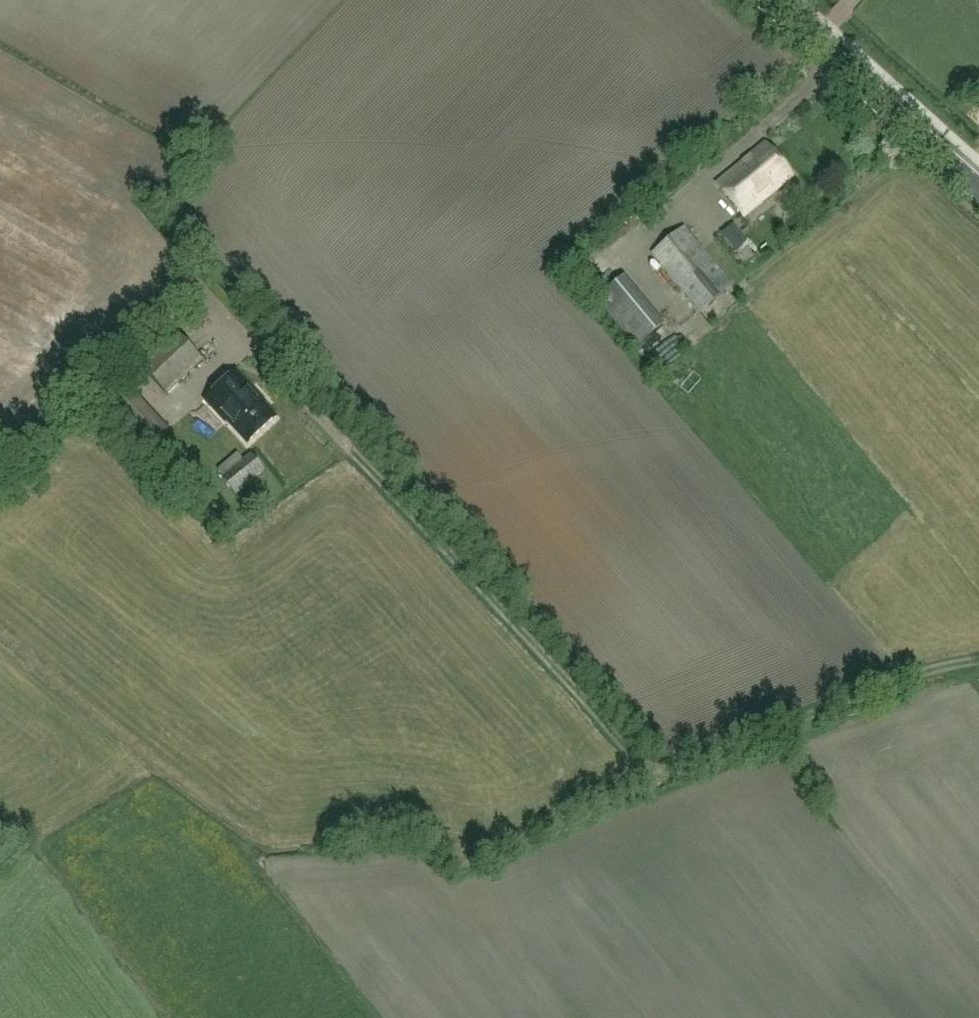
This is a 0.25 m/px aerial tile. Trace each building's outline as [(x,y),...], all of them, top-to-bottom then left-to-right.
[(743,218),(792,178),(765,145),(716,186),(743,218)] [(741,249),(752,240),(738,224),(727,232),(741,249)] [(701,313),(732,286),(682,229),(652,256),(701,313)] [(636,348),(663,326),(624,279),(597,301),(636,348)] [(167,396),(174,389),(197,368),(203,361),(174,333),(139,365),(167,396)] [(238,372),(204,401),(223,424),(227,422),(247,445),(277,419),(238,372)] [(94,407),(140,456),(169,432),(124,383),(94,407)] [(244,461),(238,454),(217,471),(224,478),(222,480),(235,495),(264,471),(251,456),(244,461)]
